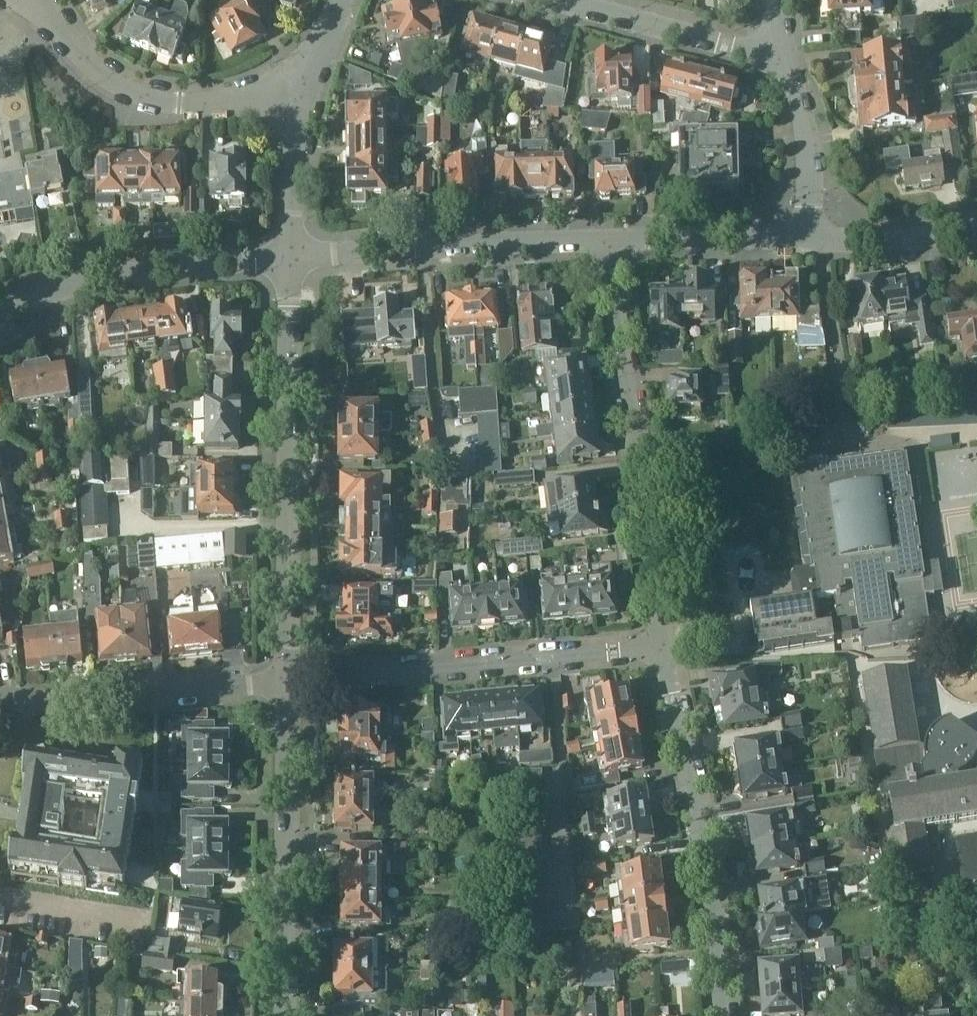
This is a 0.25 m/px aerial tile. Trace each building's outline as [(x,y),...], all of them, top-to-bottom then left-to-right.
[(88,4),(91,3),(94,13),(109,8),(107,0),(87,0),(88,4)] [(248,1),(248,0),(239,0),(225,7),(228,12),(212,20),(223,43),(226,41),(233,55),(236,53),(240,53),(244,51),(247,48),(262,40),(255,27),(260,24),(248,1)] [(299,0),(280,0),(279,4),(283,7),(291,9),(296,7),(298,2),(299,2),(299,0)] [(859,13),(884,11),(883,0),(831,0),(832,15),(833,15),(859,13)] [(954,10),(976,6),(976,0),(952,0),(954,10)] [(436,1),(410,6),(416,42),(443,37),(436,1)] [(416,42),(410,6),(383,11),(390,48),(416,42)] [(163,19),(150,54),(174,63),(175,61),(184,64),(189,50),(180,46),(190,22),(188,12),(178,8),(173,22),(163,19)] [(150,54),(163,19),(139,9),(132,27),(123,24),(117,38),(126,41),(125,44),(150,54)] [(859,13),(833,15),(834,32),(860,31),(859,13)] [(900,20),(901,37),(923,35),(921,18),(900,20)] [(470,25),(471,26),(467,42),(463,40),(460,53),(476,57),(475,63),(489,67),(491,62),(501,27),(473,19),(472,19),(470,20),(470,21),(469,22),(469,23),(469,24),(470,24),(470,25)] [(501,27),(491,62),(517,70),(527,34),(501,27)] [(550,40),(527,34),(517,70),(530,74),(528,81),(541,84),(552,47),(553,48),(554,47),(555,47),(556,46),(556,45),(556,44),(556,43),(555,42),(554,42),(554,41),(550,40)] [(374,53),(370,64),(379,67),(383,57),(374,53)] [(850,95),(913,88),(909,53),(855,59),(857,80),(854,80),(850,83),(849,87),(850,95)] [(617,101),(618,110),(634,109),(634,108),(639,108),(639,116),(652,116),(651,91),(633,92),(633,61),(614,62),(614,57),(596,58),(597,77),(592,77),(592,96),(607,95),(608,102),(617,101)] [(390,77),(419,90),(425,77),(395,65),(390,77)] [(661,94),(696,103),(704,75),(681,69),(669,66),(666,74),(661,78),(663,85),(661,94)] [(432,79),(425,77),(419,90),(444,100),(448,73),(434,71),(432,79)] [(448,73),(444,100),(456,100),(460,75),(448,73)] [(695,111),(691,125),(700,125),(708,125),(712,108),(730,113),(732,106),(736,107),(741,105),(743,97),(740,93),(736,92),(738,85),(725,81),(704,75),(696,103),(695,111)] [(976,96),(976,76),(965,78),(968,97),(976,96)] [(549,86),(543,109),(548,109),(560,109),(561,109),(565,90),(549,86)] [(913,88),(850,95),(850,101),(852,106),(856,108),(860,107),(862,128),(916,124),(913,88)] [(456,108),(456,100),(444,100),(444,108),(456,108)] [(346,130),(348,130),(387,130),(387,118),(398,118),(398,102),(386,102),(386,101),(346,101),(346,130)] [(653,126),(657,126),(668,126),(667,103),(653,103),(653,126)] [(941,106),(943,117),(924,120),(927,136),(944,133),(955,131),(959,131),(954,104),(941,106)] [(686,108),(680,126),(691,125),(695,111),(686,108)] [(560,109),(548,109),(548,119),(560,119),(560,109)] [(615,114),(584,111),(584,128),(610,130),(615,114)] [(441,116),(441,130),(441,141),(452,141),(452,114),(441,114),(441,116)] [(431,116),(431,130),(441,130),(441,116),(431,116)] [(683,163),(735,161),(735,147),(736,147),(736,139),(735,139),(735,137),(703,138),(703,136),(700,136),(700,125),(691,125),(680,126),(668,126),(657,126),(657,135),(670,135),(671,154),(682,154),(683,163)] [(348,130),(348,167),(387,167),(387,130),(348,130)] [(420,148),(441,148),(441,141),(441,130),(431,130),(420,130),(420,148)] [(960,161),(955,131),(944,133),(947,163),(960,161)] [(488,141),(474,141),(474,154),(449,155),(450,165),(449,165),(451,202),(453,202),(456,205),(462,205),(465,202),(478,201),(477,175),(489,175),(488,141)] [(500,142),(490,142),(490,158),(496,158),(498,200),(509,200),(509,197),(511,197),(512,200),(518,199),(520,197),(523,197),(523,199),(524,199),(522,162),(522,158),(517,158),(516,156),(510,156),(509,148),(500,148),(500,142)] [(616,166),(616,144),(589,144),(590,182),(596,182),(597,197),(601,197),(602,200),(610,200),(612,197),(616,197),(616,196),(646,195),(645,177),(636,177),(635,165),(616,166)] [(908,149),(884,153),(887,171),(903,168),(906,189),(944,183),(939,153),(926,155),(927,160),(910,162),(908,149)] [(45,168),(28,171),(32,198),(46,196),(46,194),(48,193),(64,190),(61,172),(57,153),(44,155),(45,164),(44,164),(45,168)] [(212,198),(229,198),(229,207),(243,206),(242,198),(246,198),(245,158),(243,158),(239,154),(231,154),(226,158),(213,158),(213,171),(211,171),(212,198)] [(126,197),(125,158),(112,158),(108,155),(103,155),(100,158),(96,158),(97,164),(85,164),(85,179),(97,179),(97,206),(115,206),(115,197),(126,197)] [(165,159),(152,159),(153,205),(165,205),(165,196),(180,196),(180,158),(177,158),(173,155),(168,155),(165,159)] [(153,205),(152,159),(139,160),(135,156),(129,156),(127,158),(125,158),(126,197),(126,205),(153,205)] [(548,161),(549,197),(552,197),(554,199),(560,199),(561,196),(565,196),(565,198),(575,198),(574,156),(559,156),(559,158),(549,158),(549,161),(548,161)] [(549,158),(522,158),(522,162),(524,199),(549,199),(549,197),(548,161),(549,161),(549,158)] [(717,193),(717,189),(736,189),(736,186),(744,186),(743,165),(735,165),(735,161),(683,163),(683,166),(681,166),(681,175),(683,175),(684,190),(698,190),(698,194),(717,193)] [(387,167),(348,167),(347,167),(347,196),(352,196),(352,208),(368,208),(368,196),(387,196),(387,167)] [(430,198),(430,168),(418,167),(418,198),(430,198)] [(28,171),(0,176),(0,215),(34,208),(32,198),(28,171)] [(200,215),(200,201),(200,193),(186,193),(186,216),(200,215)] [(209,200),(200,201),(200,215),(210,215),(209,200)] [(126,227),(126,210),(119,211),(115,211),(115,219),(115,227),(126,227)] [(772,323),(771,276),(740,277),(740,292),(739,292),(739,306),(741,306),(742,324),(772,323)] [(826,349),(820,309),(807,309),(799,309),(799,276),(771,276),(772,323),(797,322),(798,350),(826,349)] [(687,279),(687,285),(688,304),(685,304),(685,319),(684,319),(684,320),(700,320),(700,325),(716,324),(715,289),(707,289),(707,279),(703,279),(700,278),(694,278),(691,279),(687,279)] [(909,301),(905,279),(878,283),(878,281),(877,281),(880,296),(886,295),(891,326),(905,324),(905,328),(916,326),(920,348),(935,346),(927,299),(909,301)] [(880,296),(877,281),(866,283),(864,281),(857,282),(855,284),(851,285),(851,286),(852,286),(858,326),(862,325),(863,330),(884,327),(883,323),(888,322),(889,326),(891,326),(886,295),(880,296)] [(688,304),(687,285),(668,285),(668,290),(655,291),(655,292),(651,292),(651,311),(653,311),(653,335),(684,334),(684,320),(684,319),(685,319),(685,304),(688,304)] [(540,352),(541,360),(558,358),(558,347),(560,345),(559,339),(557,338),(554,304),(555,303),(555,297),(553,296),(552,291),(518,294),(523,354),(540,352)] [(471,295),(473,330),(476,367),(478,367),(487,367),(484,329),(499,328),(497,294),(481,295),(480,294),(471,295)] [(476,368),(476,367),(473,330),(471,295),(462,295),(463,297),(446,298),(449,341),(464,340),(466,368),(476,368)] [(377,311),(343,314),(345,337),(347,337),(348,348),(380,346),(380,347),(400,345),(401,350),(411,349),(411,344),(414,344),(412,318),(398,319),(397,305),(396,305),(392,300),(381,301),(378,306),(377,306),(377,311)] [(156,314),(160,345),(167,345),(169,357),(181,356),(180,343),(193,342),(193,341),(190,321),(186,321),(184,306),(180,307),(178,304),(172,304),(170,308),(166,309),(167,312),(156,314)] [(206,357),(208,377),(217,378),(217,371),(232,371),(233,345),(235,345),(235,338),(242,338),(242,333),(244,333),(244,323),(242,323),(242,318),(229,317),(229,309),(212,308),(212,337),(210,337),(210,341),(215,341),(214,353),(216,353),(215,357),(206,357)] [(128,318),(124,318),(130,361),(131,361),(131,356),(147,354),(146,347),(160,345),(156,314),(140,316),(139,312),(128,314),(128,318)] [(130,361),(124,318),(115,319),(114,316),(110,316),(108,313),(102,314),(100,318),(96,318),(99,337),(91,338),(93,354),(95,354),(96,366),(130,361)] [(948,322),(950,342),(956,341),(961,364),(976,362),(976,315),(964,316),(965,320),(948,322)] [(202,319),(190,321),(193,341),(205,339),(202,319)] [(499,331),(502,366),(515,351),(513,330),(499,331)] [(745,331),(732,331),(732,349),(745,349),(745,331)] [(847,339),(851,359),(864,356),(860,336),(847,339)] [(683,353),(659,353),(660,367),(684,366),(683,353)] [(545,365),(549,391),(589,386),(585,360),(563,363),(563,362),(545,365)] [(41,370),(37,370),(45,409),(61,407),(60,401),(71,399),(65,365),(51,367),(49,364),(42,366),(41,370)] [(175,364),(164,365),(166,379),(155,380),(157,396),(179,393),(175,364)] [(154,367),(155,380),(166,379),(164,365),(154,367)] [(710,365),(710,380),(729,379),(728,365),(710,365)] [(497,366),(487,367),(478,367),(479,386),(498,385),(497,366)] [(45,409),(37,370),(35,371),(32,367),(25,368),(24,372),(10,375),(16,409),(27,407),(28,412),(45,409)] [(206,400),(205,423),(226,423),(238,423),(238,422),(241,422),(241,401),(232,401),(232,371),(217,371),(217,378),(208,377),(209,391),(215,391),(215,400),(206,400)] [(79,408),(79,421),(80,421),(81,427),(95,427),(93,372),(76,373),(78,398),(79,408)] [(669,395),(669,409),(680,409),(680,421),(701,421),(701,408),(701,402),(707,401),(707,378),(679,378),(679,382),(669,382),(669,393),(668,393),(668,395),(669,395)] [(590,396),(589,386),(549,391),(552,414),(592,409),(592,407),(594,405),(593,398),(590,396)] [(462,389),(443,390),(443,394),(445,398),(450,401),(463,400),(464,417),(502,413),(500,389),(463,391),(462,389)] [(524,392),(526,405),(539,404),(538,390),(524,392)] [(8,403),(7,394),(0,395),(0,404),(8,403)] [(79,421),(79,408),(78,398),(71,399),(71,421),(79,421)] [(149,401),(149,421),(160,421),(160,401),(149,401)] [(10,411),(8,403),(0,404),(0,413),(10,411)] [(341,432),(341,435),(377,435),(377,408),(342,408),(342,418),(338,420),(338,430),(341,432)] [(592,410),(592,409),(552,414),(554,426),(536,429),(538,441),(556,439),(595,434),(594,422),(596,420),(595,412),(592,410)] [(79,421),(71,421),(69,422),(69,436),(81,435),(81,427),(80,421),(79,421)] [(160,421),(149,421),(149,458),(174,458),(174,444),(160,444),(160,421)] [(226,423),(205,423),(205,449),(238,449),(238,445),(240,445),(240,431),(238,431),(238,423),(226,423)] [(423,434),(438,434),(437,423),(422,425),(423,434)] [(439,442),(438,434),(423,434),(424,444),(439,442)] [(595,434),(556,439),(559,464),(577,462),(577,460),(599,458),(595,434)] [(377,435),(341,435),(338,437),(338,447),(341,449),(341,460),(376,460),(377,435)] [(37,455),(38,465),(52,463),(51,454),(37,455)] [(800,466),(789,468),(805,573),(792,575),(796,601),(751,608),(755,637),(748,638),(750,652),(765,650),(765,653),(834,642),(834,640),(852,637),(852,638),(861,637),(863,651),(932,640),(925,596),(935,595),(930,565),(921,566),(912,506),(921,504),(917,479),(908,480),(904,454),(800,469),(800,466)] [(534,471),(548,469),(547,458),(532,460),(534,471)] [(80,462),(85,541),(109,540),(107,495),(131,494),(130,459),(80,462)] [(157,475),(156,459),(141,460),(142,475),(157,475)] [(38,465),(39,473),(53,472),(52,463),(38,465)] [(197,491),(234,492),(234,485),(238,483),(238,475),(234,472),(234,467),(174,466),(173,478),(197,478),(197,491)] [(534,471),(494,474),(495,488),(536,485),(534,471)] [(54,481),(53,472),(39,473),(40,482),(54,481)] [(348,505),(391,505),(391,504),(383,504),(383,493),(393,493),(393,479),(358,478),(358,481),(342,481),(342,504),(348,504),(348,505)] [(546,484),(549,511),(595,506),(591,478),(546,484)] [(442,507),(460,507),(474,507),(475,479),(447,479),(447,493),(442,493),(442,507)] [(10,505),(8,494),(2,496),(0,483),(0,507),(10,505)] [(234,492),(197,491),(198,500),(188,500),(188,504),(165,504),(165,519),(198,519),(198,513),(234,514),(234,508),(237,506),(238,497),(234,495),(234,492)] [(427,493),(427,504),(439,504),(440,493),(427,493)] [(439,515),(439,504),(427,504),(426,514),(439,515)] [(0,507),(0,534),(9,532),(6,517),(12,516),(10,505),(0,507)] [(348,528),(393,528),(393,513),(391,513),(391,505),(348,505),(348,528)] [(485,505),(475,506),(476,516),(486,515),(485,505)] [(595,506),(549,511),(551,524),(561,523),(563,539),(608,533),(606,515),(600,516),(600,514),(595,514),(595,506)] [(442,507),(441,515),(460,516),(460,507),(442,507)] [(56,514),(57,523),(69,522),(68,513),(56,514)] [(460,516),(441,515),(441,535),(459,536),(460,516)] [(70,532),(69,522),(57,523),(57,533),(70,532)] [(342,551),(342,552),(393,553),(393,528),(348,528),(348,551),(342,551)] [(9,532),(0,534),(0,563),(14,560),(12,550),(18,549),(15,531),(9,532)] [(190,567),(192,567),(225,564),(223,535),(187,538),(190,567)] [(243,558),(243,542),(243,535),(229,535),(228,557),(243,558)] [(153,541),(155,570),(190,567),(187,538),(153,541)] [(502,557),(545,554),(543,539),(501,542),(502,557)] [(155,570),(153,541),(139,542),(141,572),(155,570)] [(118,548),(119,568),(120,575),(132,574),(130,547),(118,548)] [(588,549),(575,550),(576,560),(589,559),(588,549)] [(393,558),(393,553),(342,552),(342,574),(357,574),(357,578),(365,578),(365,575),(398,575),(398,558),(393,558)] [(85,557),(87,584),(88,619),(98,618),(101,662),(114,661),(117,662),(126,662),(123,626),(122,612),(102,613),(101,582),(93,556),(85,557)] [(530,559),(532,572),(542,571),(541,558),(530,559)] [(46,575),(46,577),(56,575),(54,561),(43,563),(46,575)] [(43,563),(35,564),(37,578),(46,577),(46,575),(43,563)] [(27,565),(29,580),(37,578),(35,564),(27,565)] [(578,580),(566,581),(570,619),(572,619),(577,621),(585,618),(592,618),(592,617),(594,616),(590,579),(589,569),(577,570),(578,580)] [(601,578),(590,579),(594,616),(616,615),(612,572),(600,573),(601,578)] [(619,574),(621,590),(631,589),(630,573),(619,574)] [(476,628),(478,628),(474,589),(462,590),(461,586),(454,586),(453,575),(440,576),(442,605),(451,604),(454,629),(476,627),(476,628)] [(570,619),(566,581),(566,577),(542,579),(546,621),(569,618),(569,619),(570,619)] [(486,588),(474,589),(478,628),(481,628),(485,629),(486,629),(492,627),(500,626),(500,625),(501,625),(498,587),(497,578),(486,579),(486,588)] [(508,586),(498,587),(501,625),(524,623),(520,581),(507,582),(508,586)] [(438,583),(427,583),(413,583),(413,595),(438,595),(438,583)] [(341,605),(342,615),(379,615),(379,614),(385,614),(385,613),(380,613),(380,603),(392,603),(392,592),(344,591),(344,605),(341,605)] [(193,610),(197,655),(213,654),(213,652),(223,651),(220,618),(216,608),(196,609),(193,610)] [(147,609),(122,612),(123,626),(126,662),(134,661),(136,659),(151,658),(147,609)] [(169,622),(172,655),(183,654),(183,656),(197,655),(193,610),(171,612),(169,622)] [(379,615),(342,615),(342,618),(337,619),(337,636),(360,637),(360,639),(379,639),(379,635),(392,635),(392,623),(385,623),(385,614),(379,614),(379,615)] [(69,625),(51,626),(54,666),(58,666),(60,669),(66,668),(68,665),(83,664),(79,629),(70,630),(69,625)] [(52,666),(54,666),(51,626),(35,628),(36,633),(24,634),(27,669),(41,668),(43,671),(49,670),(52,666)] [(8,636),(9,648),(17,648),(17,636),(8,636)] [(759,697),(772,695),(769,676),(784,676),(783,663),(756,664),(757,670),(713,678),(715,690),(712,692),(713,700),(717,701),(717,705),(759,698),(759,697)] [(952,722),(948,723),(945,724),(942,725),(938,728),(935,731),(933,733),(932,734),(930,736),(928,739),(927,741),(927,743),(926,746),(925,747),(918,745),(907,672),(864,678),(882,797),(889,796),(894,831),(884,833),(891,879),(928,873),(924,845),(922,845),(919,829),(976,820),(976,769),(974,769),(972,768),(975,764),(976,761),(976,759),(976,742),(952,724),(952,723),(952,722)] [(585,698),(590,725),(635,716),(629,690),(619,692),(618,690),(590,695),(590,697),(585,698)] [(520,738),(516,695),(511,696),(511,699),(506,699),(502,696),(492,697),(496,739),(520,738)] [(518,695),(516,695),(520,738),(544,736),(540,699),(536,695),(518,696),(518,695)] [(759,698),(717,705),(718,707),(722,706),(726,728),(769,721),(767,710),(765,710),(763,698),(773,696),(772,695),(759,697),(759,698)] [(472,698),(468,698),(472,741),(496,739),(492,697),(480,698),(477,701),(472,702),(472,698)] [(459,742),(472,741),(468,698),(465,699),(465,700),(447,701),(444,708),(447,745),(440,745),(440,753),(459,752),(459,742)] [(562,698),(564,710),(574,710),(572,698),(562,698)] [(341,721),(338,721),(338,733),(340,733),(340,735),(388,734),(388,709),(350,709),(350,710),(341,710),(341,721)] [(780,715),(782,729),(803,725),(801,712),(780,715)] [(635,716),(590,725),(595,750),(640,742),(635,716)] [(423,721),(424,734),(434,734),(434,721),(423,721)] [(222,736),(222,737),(197,737),(197,725),(183,725),(183,749),(190,749),(190,762),(228,762),(228,752),(232,752),(232,736),(222,736)] [(803,725),(782,729),(784,743),(805,740),(803,725)] [(388,734),(340,735),(340,764),(355,765),(355,759),(383,760),(382,770),(394,770),(394,747),(388,747),(388,734)] [(434,748),(435,734),(422,734),(421,748),(434,748)] [(742,773),(782,767),(780,752),(783,751),(781,739),(736,747),(731,754),(737,758),(740,758),(742,773)] [(580,741),(568,744),(570,756),(582,753),(580,741)] [(640,742),(595,750),(600,775),(618,771),(644,766),(640,742)] [(27,785),(20,826),(17,844),(13,844),(9,870),(13,871),(11,880),(59,887),(60,885),(87,889),(88,883),(124,889),(143,763),(116,759),(115,771),(27,757),(23,784),(27,785)] [(473,757),(474,769),(483,769),(482,757),(473,757)] [(849,767),(862,765),(860,757),(848,759),(849,767)] [(228,762),(190,762),(190,775),(183,775),(183,799),(197,799),(197,787),(227,788),(227,789),(231,789),(232,773),(228,773),(228,762)] [(446,763),(439,763),(438,775),(446,776),(446,763)] [(782,767),(742,773),(744,788),(742,788),(737,794),(744,800),(789,792),(787,780),(784,780),(782,767)] [(517,783),(541,783),(541,770),(517,770),(517,783)] [(336,793),(336,805),(372,806),(373,780),(352,780),(352,781),(337,780),(337,782),(334,786),(334,791),(336,793)] [(517,795),(541,795),(541,783),(517,783),(517,795)] [(791,788),(794,803),(815,800),(824,798),(822,786),(813,787),(813,785),(791,788)] [(603,798),(608,825),(648,819),(646,806),(650,806),(648,795),(645,795),(645,791),(603,798)] [(159,806),(172,806),(172,796),(159,795),(159,806)] [(422,806),(438,806),(438,795),(422,795),(422,806)] [(815,800),(794,803),(796,816),(817,813),(815,800)] [(372,806),(336,805),(336,815),(333,819),(333,823),(336,827),(336,830),(351,830),(351,831),(357,831),(357,830),(372,831),(372,806)] [(172,806),(159,806),(159,817),(172,818),(172,806)] [(438,817),(438,806),(422,806),(422,817),(438,817)] [(190,837),(190,850),(227,850),(227,840),(231,840),(231,824),(227,824),(226,825),(197,825),(197,813),(183,813),(183,837),(190,837)] [(581,816),(582,827),(595,825),(594,815),(581,816)] [(755,848),(794,842),(792,826),(795,826),(793,815),(748,821),(744,829),(750,833),(752,833),(755,848)] [(648,819),(608,825),(612,849),(652,843),(651,839),(655,839),(653,828),(650,829),(648,819)] [(582,827),(584,837),(597,835),(595,825),(582,827)] [(956,843),(968,919),(976,917),(976,839),(956,843)] [(794,842),(755,848),(757,863),(754,864),(750,869),(756,874),(801,867),(799,855),(796,856),(794,842)] [(340,865),(340,874),(342,874),(342,877),(383,877),(386,877),(386,850),(343,849),(343,863),(340,865)] [(227,850),(190,850),(190,863),(182,863),(182,887),(196,887),(196,875),(226,876),(226,877),(231,877),(231,861),(227,861),(227,850)] [(806,876),(826,873),(824,859),(803,861),(806,876)] [(594,875),(606,874),(604,863),(593,865),(594,875)] [(580,877),(594,875),(593,865),(578,867),(580,877)] [(619,899),(661,894),(659,867),(616,872),(619,899)] [(838,871),(826,873),(806,876),(808,890),(827,887),(827,884),(840,882),(838,871)] [(340,902),(342,902),(342,901),(386,902),(386,900),(382,900),(383,877),(342,877),(342,874),(340,874),(340,902)] [(174,881),(158,881),(158,892),(174,895),(174,881)] [(759,921),(807,913),(804,898),(806,897),(804,886),(760,894),(764,916),(759,917),(759,921)] [(664,893),(661,894),(619,899),(622,926),(665,921),(667,920),(664,893)] [(595,900),(596,912),(609,910),(608,899),(595,900)] [(342,901),(342,902),(342,926),(386,926),(386,902),(342,901)] [(223,911),(193,906),(183,905),(178,935),(201,939),(201,935),(218,938),(223,911)] [(807,913),(759,921),(760,923),(757,926),(758,933),(761,934),(763,946),(806,939),(802,916),(808,914),(807,913)] [(668,947),(665,921),(622,926),(626,952),(668,947)] [(49,937),(38,935),(36,944),(48,946),(49,937)] [(819,952),(825,951),(835,951),(834,939),(818,940),(819,952)] [(8,970),(13,943),(0,940),(0,968),(8,970)] [(81,950),(82,943),(70,941),(68,982),(83,983),(81,950)] [(145,952),(143,968),(172,972),(177,942),(166,941),(166,944),(151,942),(149,952),(145,952)] [(335,961),(335,972),(381,972),(381,947),(372,946),(335,946),(335,950),(332,953),(332,958),(335,961)] [(108,949),(97,948),(96,964),(107,965),(108,949)] [(872,949),(858,950),(859,960),(873,959),(872,949)] [(839,950),(826,958),(832,968),(845,960),(839,950)] [(825,951),(819,952),(802,953),(803,965),(825,964),(825,951)] [(588,971),(586,958),(584,953),(568,960),(570,987),(583,986),(582,972),(588,971)] [(620,953),(586,958),(588,971),(622,967),(620,953)] [(435,963),(421,963),(421,972),(435,972),(435,963)] [(762,994),(803,991),(809,990),(808,975),(802,975),(801,963),(761,967),(762,980),(759,983),(760,989),(762,991),(762,994)] [(4,997),(8,970),(0,968),(0,996),(4,997)] [(381,1002),(381,983),(381,972),(335,972),(335,982),(332,986),(332,990),(335,994),(335,996),(343,996),(343,1008),(363,1008),(373,1007),(381,1007),(381,1002)] [(220,991),(221,976),(186,974),(186,975),(178,974),(178,988),(181,988),(180,1002),(219,1004),(219,1001),(223,998),(223,993),(220,991)] [(464,987),(442,987),(442,1009),(464,1009),(464,987)] [(762,994),(763,995),(760,997),(761,1003),(764,1005),(764,1015),(801,1015),(805,1015),(803,991),(762,994)] [(62,995),(43,992),(42,1003),(61,1005),(62,995)] [(40,1003),(27,1001),(26,1009),(39,1011),(40,1003)] [(223,1015),(223,1010),(219,1007),(219,1004),(180,1002),(179,1015),(222,1015),(223,1015)] [(584,1015),(597,1015),(596,1004),(584,1005),(584,1015)] [(502,1015),(515,1015),(515,1006),(502,1006),(502,1015)] [(617,1007),(618,1015),(631,1015),(630,1006),(617,1007)] [(363,1015),(373,1015),(373,1007),(363,1008),(363,1015)] [(343,1008),(333,1008),(333,1015),(363,1015),(363,1008),(343,1008)] [(661,1015),(678,1015),(678,1008),(660,1009),(661,1015)] [(906,1010),(906,1015),(942,1015),(941,1008),(906,1010)]
